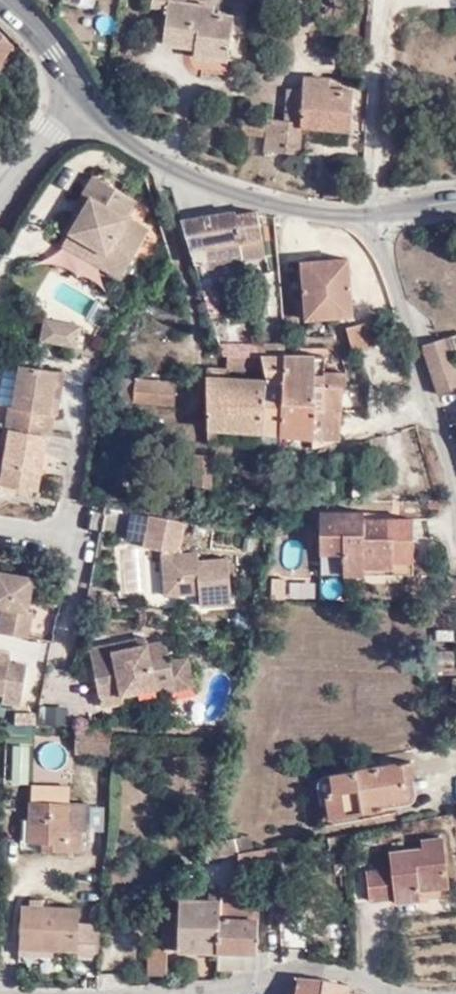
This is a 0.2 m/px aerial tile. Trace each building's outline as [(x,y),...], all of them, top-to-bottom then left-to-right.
[(187,0),(154,0),(153,8),(168,10),(164,44),(196,47),(195,57),(228,61),(234,17),(216,14),(216,6),(187,3),(187,0)] [(16,48),(0,36),(0,72),(16,48)] [(287,87),(283,121),(282,147),(291,149),(298,149),(301,125),(351,129),(354,90),(340,88),(340,78),(302,76),(301,88),(287,87)] [(283,121),(265,119),(265,122),(264,136),(262,152),(291,154),(291,149),(282,147),(283,121)] [(264,136),(265,122),(240,120),(238,134),(264,136)] [(75,216),(97,179),(90,174),(69,211),(75,216)] [(103,253),(96,264),(119,276),(146,228),(124,216),(133,199),(97,179),(75,216),(66,233),(103,253)] [(264,255),(256,210),(255,210),(234,214),(238,239),(241,260),(264,255)] [(179,220),(194,264),(206,261),(203,246),(238,239),(234,214),(234,211),(181,220),(179,220)] [(60,244),(96,264),(103,253),(66,233),(60,244)] [(351,314),(346,257),(297,262),(304,320),(351,314)] [(263,279),(262,271),(254,272),(255,279),(263,279)] [(244,274),(247,292),(263,289),(263,279),(255,279),(254,272),(244,274)] [(207,307),(211,318),(220,315),(216,303),(207,307)] [(41,343),(76,349),(80,328),(45,322),(41,343)] [(372,348),(367,322),(348,326),(352,348),(372,348)] [(423,343),(438,393),(455,388),(455,370),(451,353),(455,351),(455,333),(423,343)] [(260,354),(285,355),(283,339),(255,340),(257,354),(260,354)] [(223,354),(226,354),(257,354),(255,340),(218,340),(223,354)] [(226,354),(225,369),(227,369),(263,370),(260,354),(257,354),(226,354)] [(257,432),(257,447),(278,447),(279,434),(285,355),(260,354),(263,370),(265,380),(262,380),(257,432)] [(285,355),(279,434),(309,436),(314,370),(324,370),(324,355),(285,355)] [(58,371),(21,365),(13,408),(10,407),(6,429),(3,428),(0,444),(6,445),(0,483),(35,490),(45,435),(50,435),(54,414),(57,415),(61,397),(53,395),(58,371)] [(214,428),(257,432),(262,380),(227,378),(227,369),(225,369),(205,369),(207,440),(214,441),(214,428)] [(227,378),(262,380),(265,380),(263,370),(227,369),(227,378)] [(309,438),(340,438),(343,383),(324,382),(324,370),(314,370),(309,436),(309,438)] [(324,382),(343,383),(346,383),(346,371),(324,370),(324,382)] [(173,406),(175,384),(121,378),(119,400),(173,406)] [(208,488),(210,454),(194,453),(193,484),(208,488)] [(390,568),(388,519),(360,520),(360,514),(316,515),(317,578),(361,577),(360,569),(390,568)] [(178,553),(181,522),(147,516),(142,548),(159,551),(162,594),(186,592),(186,588),(197,587),(197,592),(198,605),(229,602),(227,559),(196,561),(195,553),(178,553)] [(407,519),(388,519),(390,568),(360,569),(361,577),(410,575),(407,519)] [(30,577),(0,572),(0,634),(25,638),(29,612),(25,612),(28,593),(30,577)] [(37,579),(30,577),(28,593),(34,594),(37,579)] [(145,637),(112,643),(113,651),(146,644),(145,637)] [(113,651),(112,643),(89,648),(98,695),(120,691),(121,696),(137,693),(173,685),(168,663),(165,640),(146,644),(113,651)] [(0,653),(0,695),(0,697),(0,704),(16,706),(22,663),(5,661),(6,654),(0,653)] [(187,659),(168,663),(173,685),(137,693),(139,698),(192,688),(187,659)] [(120,691),(98,695),(101,706),(122,701),(121,696),(120,691)] [(44,720),(66,721),(66,702),(44,702),(44,720)] [(11,724),(32,724),(32,714),(11,714),(11,724)] [(109,753),(110,726),(74,725),(74,753),(109,753)] [(411,756),(397,758),(403,793),(362,800),(364,807),(415,798),(417,792),(411,756)] [(403,793),(397,758),(322,772),(326,789),(318,791),(323,815),(364,807),(362,800),(403,793)] [(29,842),(46,842),(54,842),(54,850),(82,851),(82,830),(86,830),(86,802),(31,801),(29,842)] [(449,885),(442,834),(420,838),(421,845),(388,850),(389,865),(363,869),(368,901),(393,898),(395,902),(422,900),(420,890),(449,885)] [(216,839),(219,854),(236,851),(237,851),(233,836),(216,839)] [(54,842),(46,842),(45,849),(54,850),(54,842)] [(267,867),(263,846),(237,851),(236,851),(235,874),(267,867)] [(167,948),(217,949),(219,899),(219,889),(208,889),(207,899),(180,898),(179,911),(162,911),(160,948),(167,948)] [(219,899),(217,949),(256,951),(259,900),(219,899)] [(292,900),(280,900),(281,912),(292,911),(292,900)] [(98,955),(100,924),(78,923),(78,907),(22,905),(21,949),(53,949),(76,950),(77,955),(98,955)] [(167,974),(167,948),(160,948),(146,948),(145,973),(167,974)] [(217,949),(217,968),(256,968),(256,951),(217,949)] [(346,992),(347,985),(325,980),(298,978),(294,993),(346,993),(346,992)]
